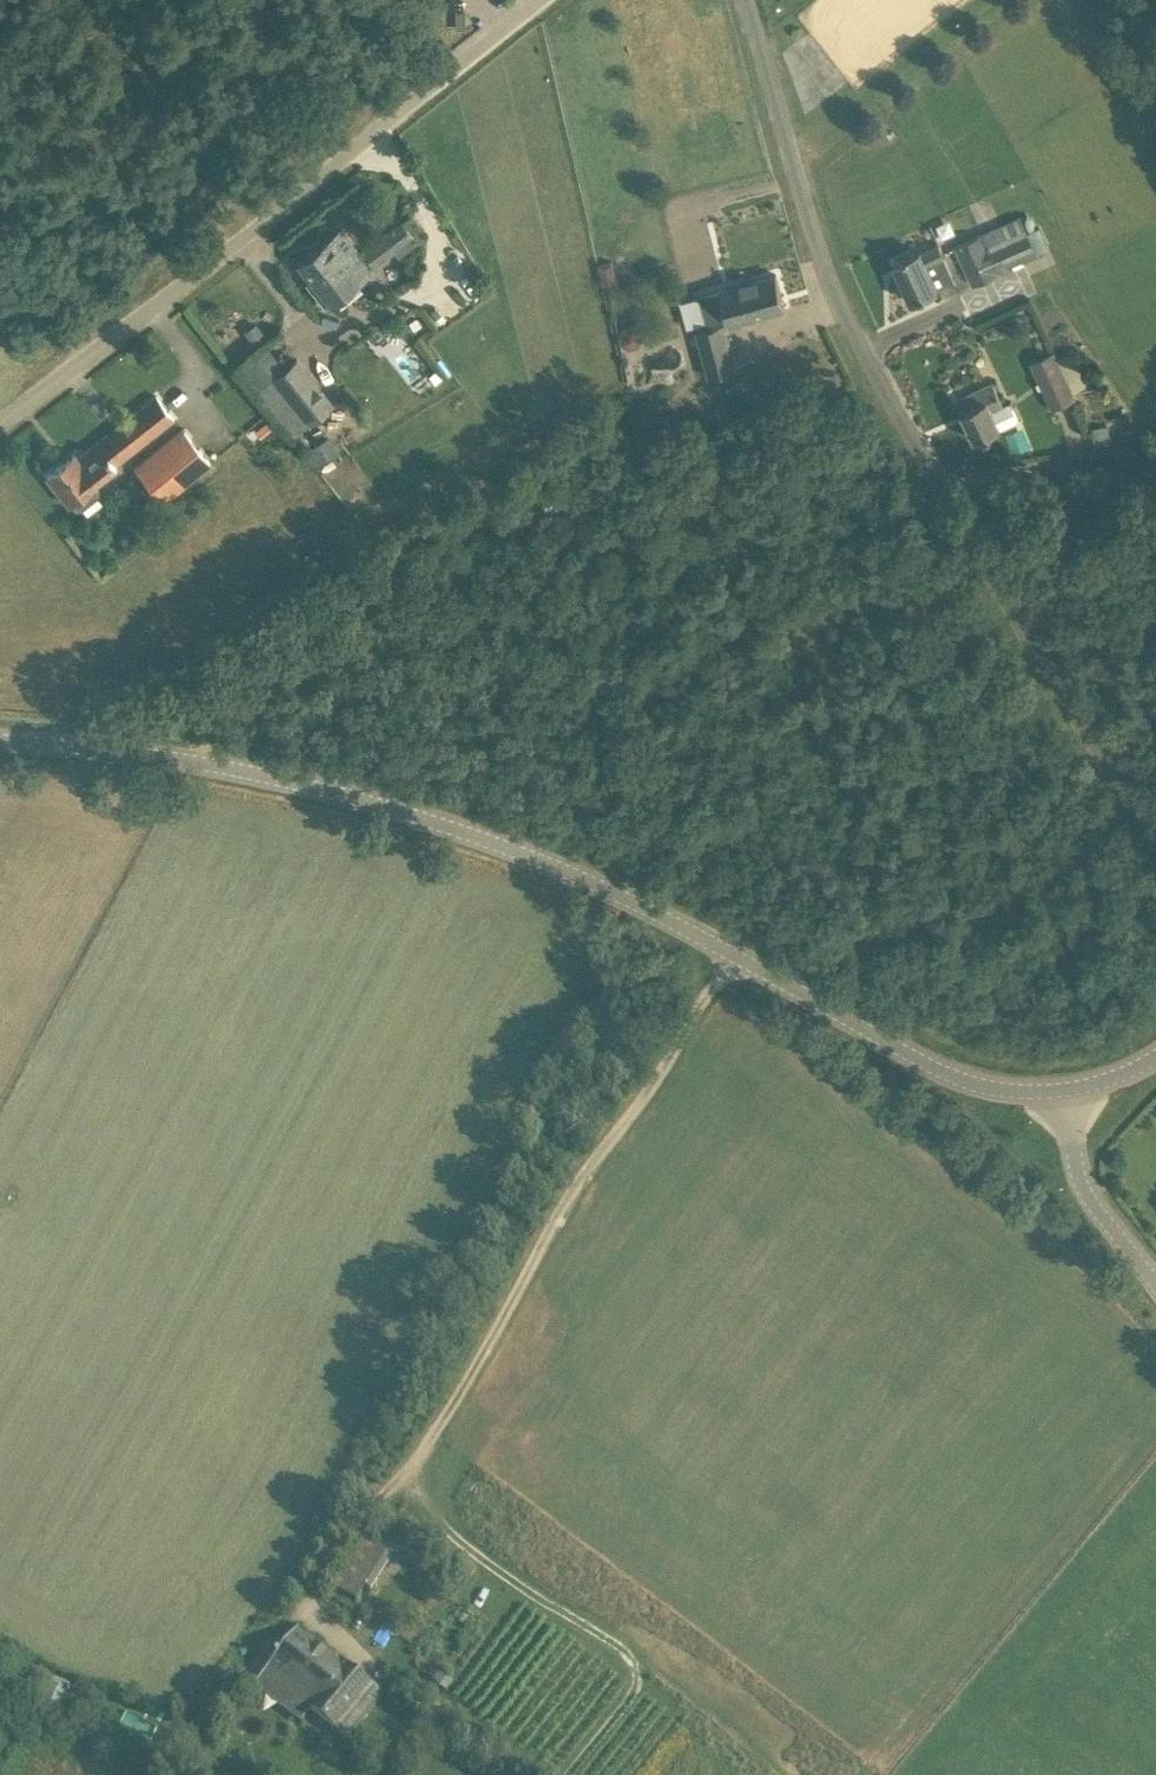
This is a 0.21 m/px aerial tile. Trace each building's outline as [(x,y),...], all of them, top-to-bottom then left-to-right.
[(411,214),(402,221),(365,251),(375,263),(421,227),(411,214)] [(1039,251),(1022,214),(957,245),(974,282),(1039,251)] [(298,261),(305,271),(318,287),(331,304),(375,270),(361,252),(341,227),(298,261)] [(913,300),(924,295),(940,288),(929,264),(947,256),(940,242),(923,250),(922,248),(895,260),(913,300)] [(618,281),(613,260),(599,263),(604,284),(618,281)] [(777,273),(720,288),(700,294),(707,321),(728,315),(729,321),(786,306),(777,273)] [(256,320),(244,329),(255,343),(267,335),(256,320)] [(738,368),(726,322),(697,330),(710,375),(738,368)] [(643,338),(641,329),(633,324),(624,326),(619,334),(621,344),(630,348),(639,346),(643,338)] [(1032,360),(1054,407),(1092,389),(1073,349),(1059,356),(1056,349),(1032,360)] [(275,374),(310,421),(334,403),(298,356),(275,374)] [(437,367),(429,374),(435,382),(443,375),(437,367)] [(987,435),(988,435),(992,433),(991,431),(1002,426),(994,409),(1005,405),(994,380),(957,398),(976,438),(987,433),(987,435)] [(70,503),(73,501),(76,505),(83,505),(98,493),(100,486),(97,482),(98,481),(95,478),(174,416),(157,394),(78,456),(74,452),(47,473),(70,503)] [(1112,442),(1108,425),(1091,429),(1095,446),(1112,442)] [(304,448),(315,465),(316,466),(339,451),(345,447),(333,429),(306,447),(304,448)] [(138,469),(165,501),(212,462),(185,430),(138,469)] [(365,1537),(333,1586),(356,1601),(364,1590),(387,1552),(365,1537)] [(264,1675),(286,1692),(322,1719),(337,1731),(372,1686),(299,1629),(264,1675)] [(435,1668),(428,1677),(442,1688),(449,1679),(435,1668)]
